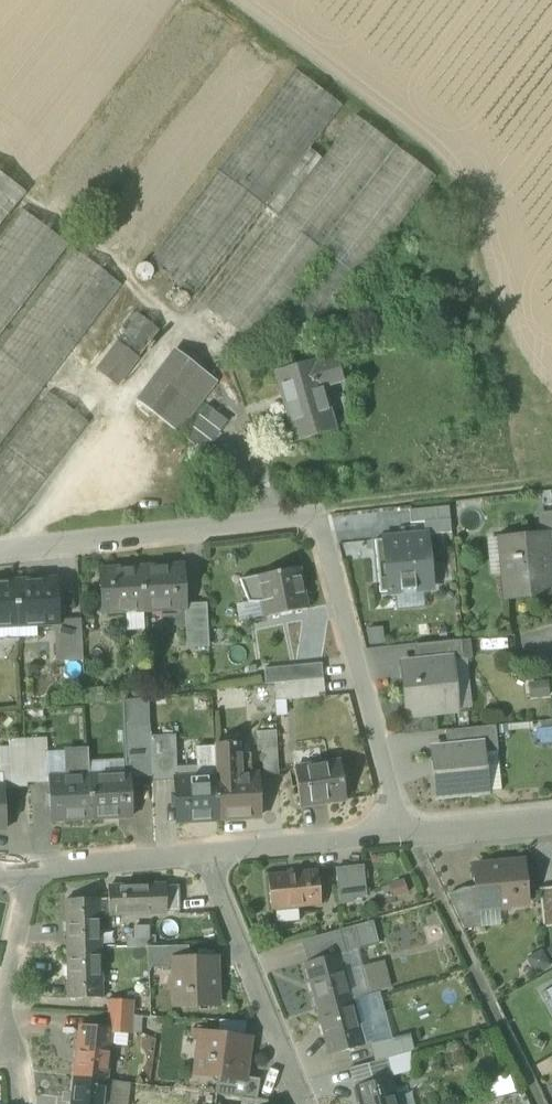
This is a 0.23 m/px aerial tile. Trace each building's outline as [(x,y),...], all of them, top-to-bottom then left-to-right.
[(196,299),(265,207),(310,149),(343,106),(294,69),(147,262),(154,267),(196,299)] [(355,115),(322,159),(277,217),(208,308),(256,345),(326,254),(331,258),(286,317),(310,335),(355,276),(359,279),(436,177),(355,115)] [(265,207),(277,217),(322,159),(310,149),(265,207)] [(27,191),(0,170),(0,225),(27,191)] [(68,243),(22,208),(0,237),(0,332),(68,243)] [(122,284),(74,248),(0,344),(0,444),(122,284)] [(96,370),(117,385),(147,346),(151,349),(155,344),(151,341),(160,329),(139,313),(96,370)] [(137,400),(178,432),(217,381),(176,349),(137,400)] [(276,370),(296,440),(334,429),(328,408),(324,409),(317,386),(340,379),(334,357),(313,363),(312,360),(276,370)] [(9,527),(89,422),(49,391),(0,455),(0,520),(9,527)] [(207,404),(199,415),(220,431),(228,420),(207,404)] [(199,415),(191,425),(212,441),(220,431),(199,415)] [(204,452),(212,441),(191,425),(183,436),(204,452)] [(424,521),(450,519),(448,506),(409,510),(410,523),(424,521)] [(450,519),(424,521),(425,535),(427,535),(451,533),(450,519)] [(507,594),(551,590),(551,574),(550,550),(548,533),(546,534),(541,534),(502,538),(507,594)] [(384,539),(389,592),(433,588),(427,535),(425,535),(384,539)] [(380,593),(389,592),(384,539),(374,540),(380,593)] [(182,566),(141,568),(144,609),(184,607),(182,566)] [(262,601),(265,616),(306,608),(298,567),(239,579),(248,602),(262,601)] [(103,611),(144,609),(141,568),(100,570),(103,611)] [(315,607),(311,573),(301,574),(306,608),(315,607)] [(56,581),(16,583),(18,624),(58,622),(56,581)] [(18,624),(16,583),(0,584),(0,625),(18,624)] [(507,594),(508,600),(551,596),(551,590),(507,594)] [(184,607),(187,647),(209,646),(207,606),(184,607)] [(63,622),(65,663),(83,662),(81,621),(63,622)] [(414,646),(415,662),(451,659),(451,661),(463,660),(461,641),(414,646)] [(428,707),(428,713),(456,710),(451,661),(451,659),(415,662),(401,664),(401,666),(404,666),(406,681),(403,681),(406,709),(428,707)] [(321,663),(286,666),(287,682),(322,678),(321,663)] [(269,683),(287,682),(286,666),(268,668),(269,683)] [(324,697),(322,678),(287,682),(289,701),(324,697)] [(272,684),(256,685),(257,701),(274,700),(272,684)] [(477,743),(478,752),(497,750),(498,751),(496,726),(448,730),(449,746),(477,743)] [(263,750),(264,776),(279,775),(277,731),(257,732),(258,750),(263,750)] [(131,787),(154,786),(152,749),(152,743),(129,745),(130,774),(131,787)] [(497,750),(478,752),(477,743),(449,746),(433,748),(437,796),(486,792),(486,791),(501,790),(497,750)] [(214,746),(216,777),(234,776),(234,769),(238,769),(238,754),(241,754),(241,753),(240,745),(214,746)] [(166,749),(152,749),(154,786),(154,794),(168,793),(166,749)] [(71,772),(71,777),(89,776),(88,750),(67,751),(68,772),(71,772)] [(250,753),(241,753),(241,754),(238,754),(238,769),(234,769),(234,776),(251,775),(250,753)] [(26,755),(26,759),(27,782),(43,782),(42,755),(26,755)] [(27,787),(27,782),(26,759),(11,760),(13,788),(27,787)] [(295,770),(301,805),(328,801),(328,803),(347,800),(342,763),(295,770)] [(94,776),(89,776),(92,819),(132,817),(131,787),(130,774),(94,776)] [(251,775),(234,776),(216,777),(218,818),(259,816),(257,775),(251,775)] [(92,819),(89,776),(71,777),(49,779),(51,821),(92,819)] [(177,820),(218,818),(216,777),(175,779),(177,820)] [(497,906),(502,910),(509,909),(513,904),(515,903),(514,892),(525,891),(522,861),(496,864),(496,866),(474,869),(476,887),(478,907),(479,907),(497,906)] [(335,872),(339,906),(354,904),(354,900),(367,899),(364,869),(335,872)] [(267,876),(270,910),(275,909),(276,923),(299,921),(297,907),(320,905),(317,871),(267,876)] [(108,897),(108,913),(112,913),(166,911),(166,885),(107,886),(108,897)] [(166,885),(166,911),(180,912),(180,886),(166,885)] [(448,896),(464,929),(481,927),(479,907),(478,907),(476,887),(463,889),(448,896)] [(543,928),(551,927),(551,887),(539,889),(543,928)] [(515,903),(513,904),(526,903),(525,891),(514,892),(515,903)] [(66,899),(67,949),(100,948),(99,913),(99,897),(66,899)] [(99,897),(99,913),(108,913),(108,897),(99,897)] [(299,946),(303,963),(338,954),(339,956),(346,955),(378,946),(372,922),(339,931),(341,935),(299,946)] [(136,926),(136,947),(148,947),(151,947),(150,926),(136,926)] [(148,948),(149,969),(174,967),(174,959),(177,959),(188,959),(188,947),(154,947),(151,947),(148,947),(148,948)] [(102,998),(100,948),(67,949),(68,998),(102,998)] [(303,963),(316,1010),(350,1000),(339,956),(338,954),(303,963)] [(191,991),(191,1005),(217,1004),(217,976),(214,976),(214,959),(188,959),(177,959),(174,959),(174,967),(174,976),(173,976),(168,982),(168,990),(173,994),(174,994),(180,994),(182,992),(191,991)] [(180,994),(174,994),(175,1005),(191,1005),(191,991),(182,992),(180,994)] [(379,992),(350,1000),(363,1047),(392,1039),(379,992)] [(126,1031),(132,1032),(133,1022),(134,1017),(134,1001),(112,1000),(111,1016),(109,1030),(112,1030),(126,1031)] [(363,1047),(350,1000),(316,1010),(328,1056),(363,1047)] [(222,1021),(220,1035),(242,1038),(244,1022),(222,1021)] [(132,1039),(151,1041),(152,1023),(133,1022),(132,1032),(132,1039)] [(79,1027),(73,1076),(107,1080),(110,1045),(112,1030),(109,1030),(79,1027)] [(110,1045),(124,1047),(126,1031),(112,1030),(110,1045)] [(218,1076),(241,1079),(241,1077),(243,1063),(246,1063),(249,1039),(242,1038),(220,1035),(206,1034),(203,1056),(199,1055),(197,1073),(218,1076)] [(389,1077),(385,1060),(403,1055),(398,1039),(372,1047),(376,1062),(350,1069),(355,1086),(389,1077)] [(107,1080),(73,1076),(70,1103),(104,1103),(107,1080)] [(216,1095),(242,1098),(254,1100),(258,1080),(241,1077),(241,1079),(218,1076),(216,1095)] [(360,1103),(397,1103),(389,1077),(355,1086),(360,1103)] [(551,1103),(551,1081),(543,1085),(551,1103)] [(242,1098),(216,1095),(215,1103),(241,1103),(242,1098)]
